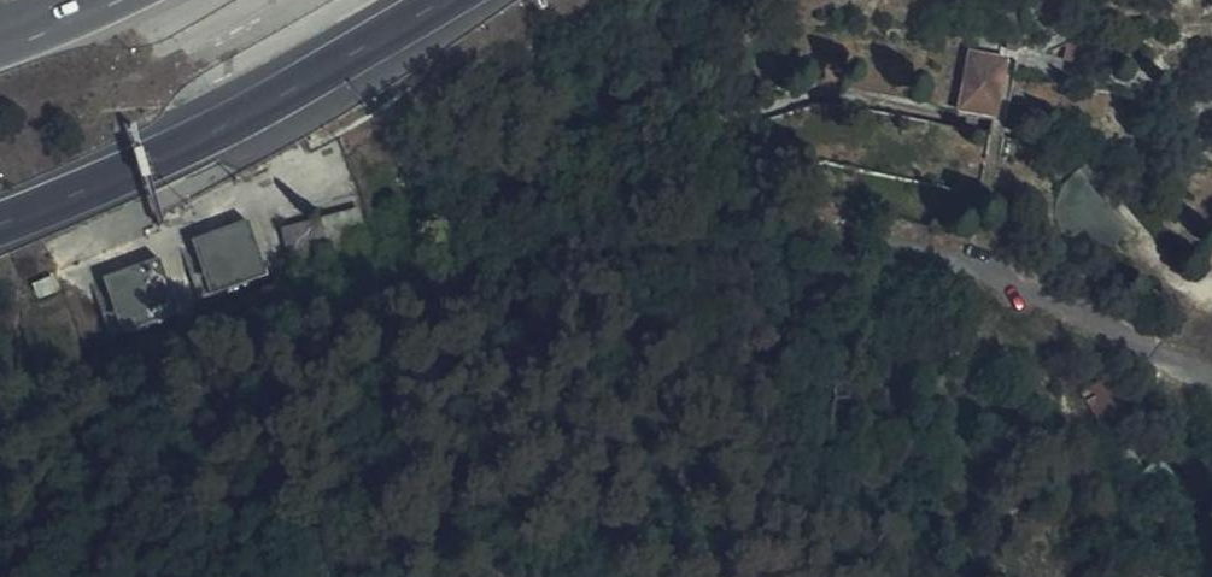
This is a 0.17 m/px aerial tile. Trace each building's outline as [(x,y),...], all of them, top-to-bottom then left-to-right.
[(1001,58),(962,51),(954,103),(993,111),(1001,58)] [(356,208),(279,228),(286,258),(364,238),(356,208)] [(246,221),(187,244),(208,298),(267,275),(246,221)] [(156,260),(98,279),(116,332),(174,312),(156,260)] [(53,276),(31,283),(35,298),(58,292),(53,276)] [(1076,390),(1102,433),(1117,423),(1122,419),(1097,378),(1076,390)] [(1117,423),(1102,433),(1125,472),(1139,463),(1117,423)]
